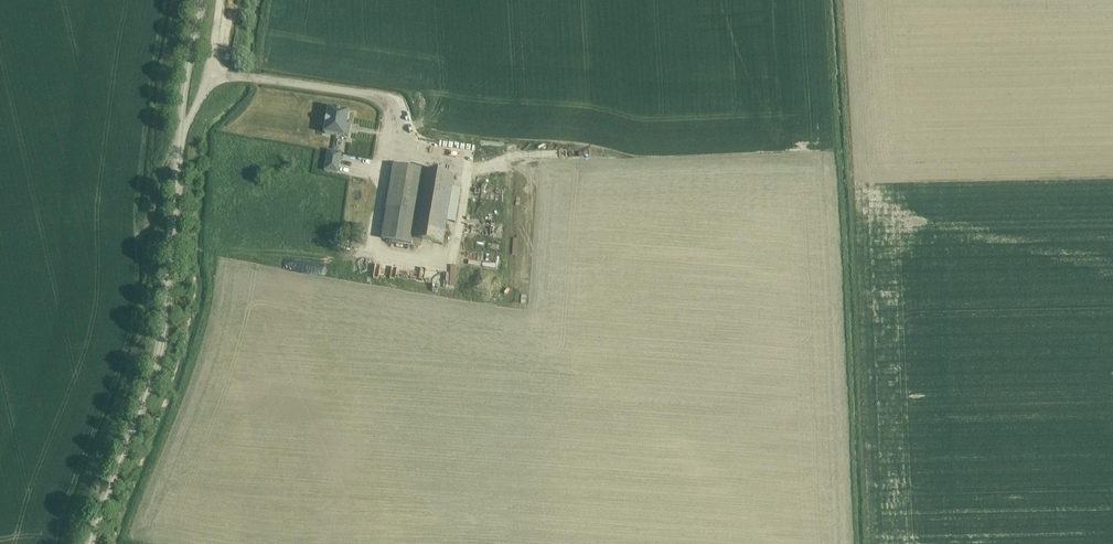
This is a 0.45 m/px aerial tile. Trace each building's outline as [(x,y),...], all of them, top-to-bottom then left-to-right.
[(327,124),(325,134),(348,138),(348,137),(345,137),(346,132),(349,133),(351,123),(347,122),(349,112),(330,109),(328,118),(327,118),(326,124),(327,124)] [(338,173),(342,154),(328,151),(325,171),(338,173)] [(393,166),(382,238),(411,243),(411,241),(444,246),(455,176),(453,176),(393,166)] [(393,277),(407,277),(407,264),(393,264),(393,277)]
